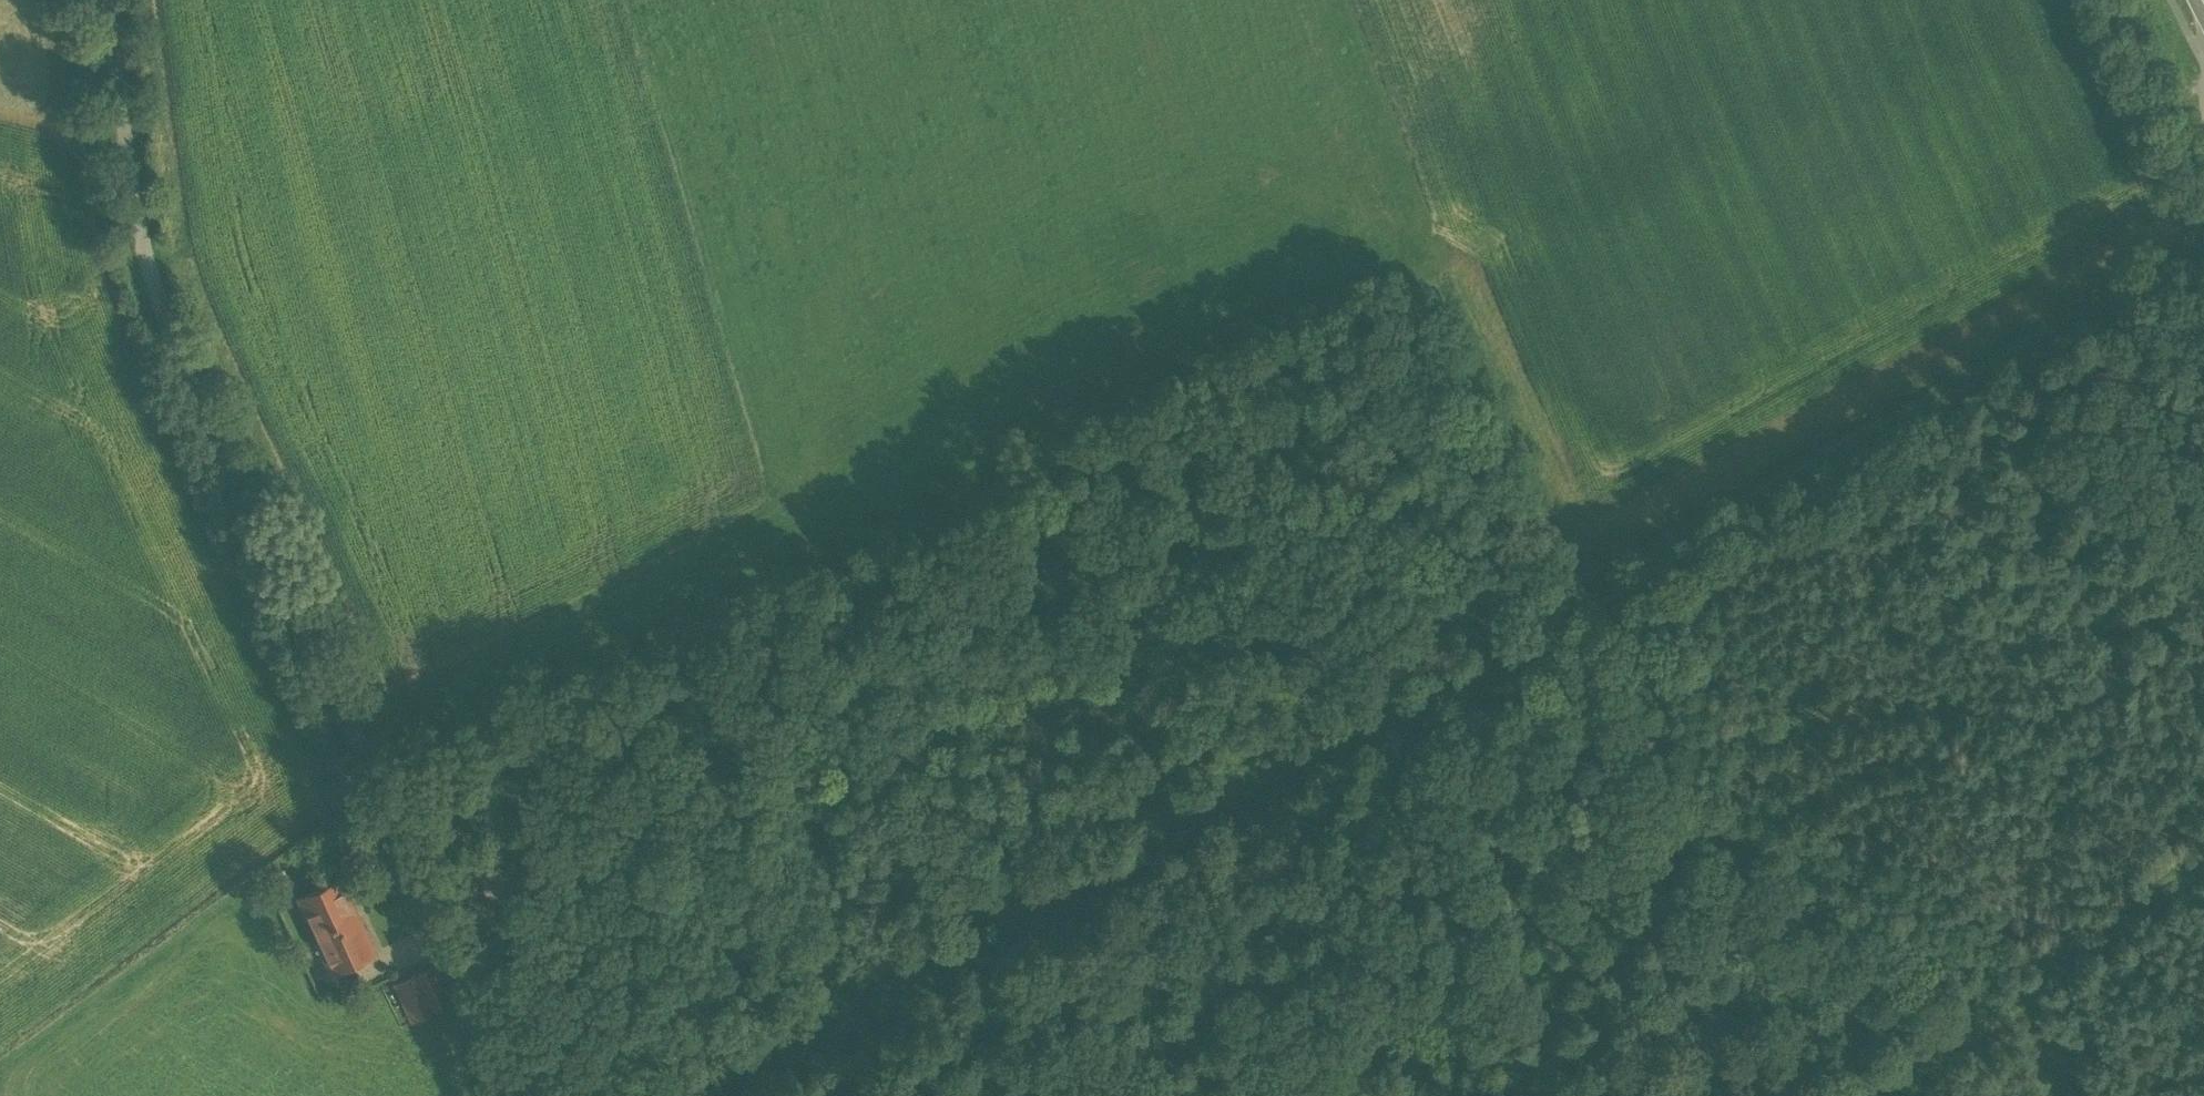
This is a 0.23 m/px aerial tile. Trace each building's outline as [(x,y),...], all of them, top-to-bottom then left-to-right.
[(338,878),(300,895),(321,940),(317,942),(330,971),(372,953),(338,878)] [(396,979),(413,1019),(445,1006),(428,966),(396,979)]
